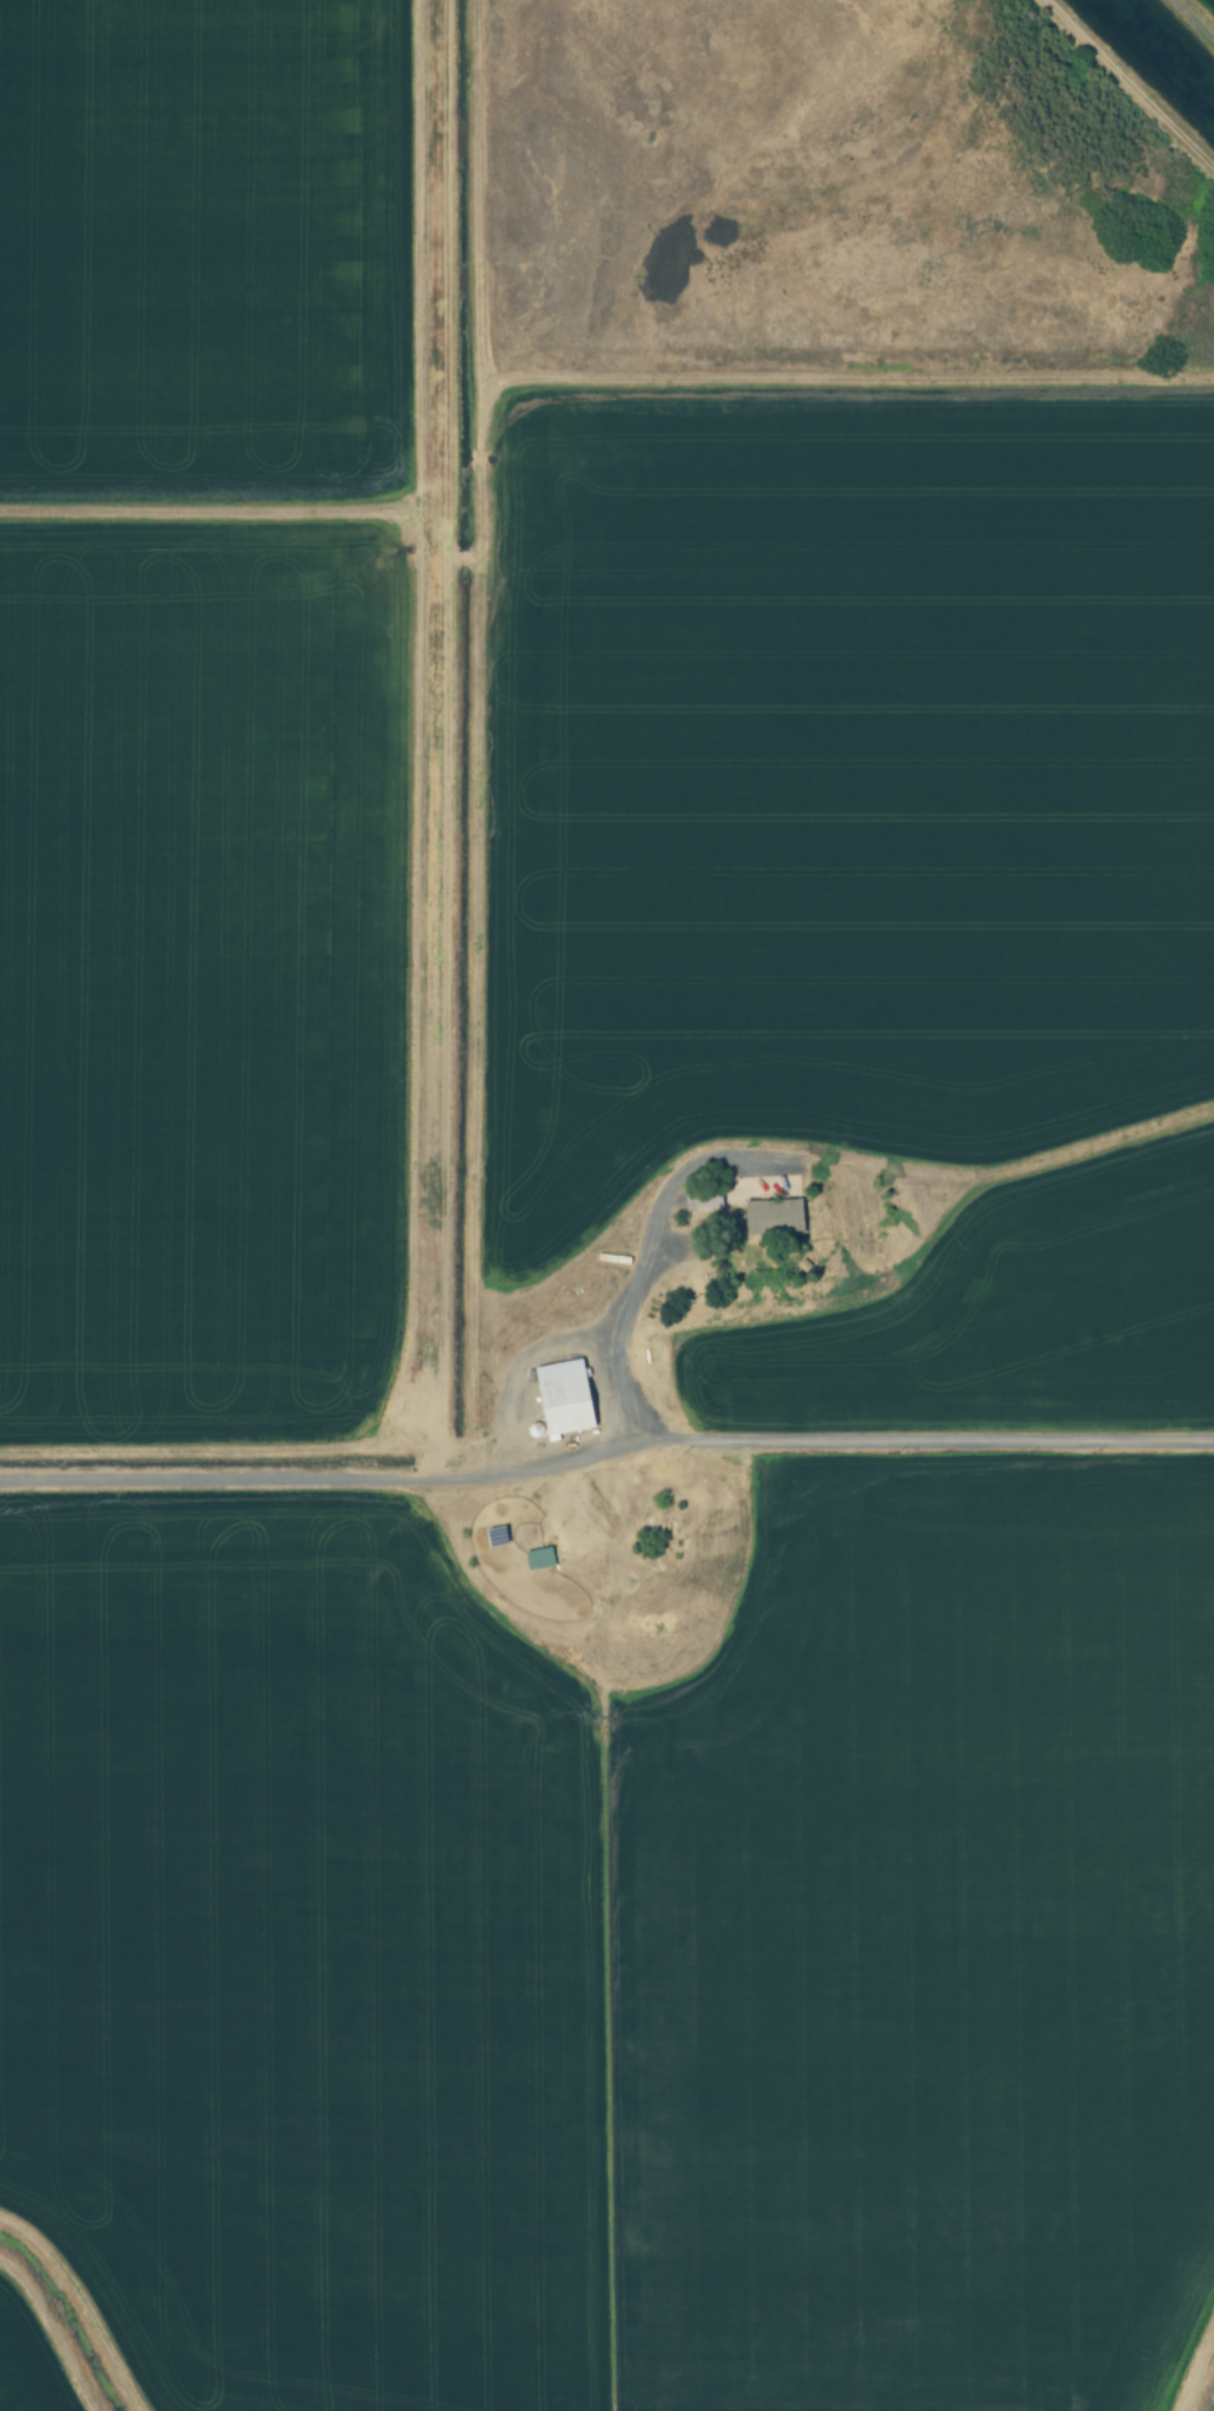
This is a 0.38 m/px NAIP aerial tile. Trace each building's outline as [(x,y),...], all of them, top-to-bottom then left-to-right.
[(797,1235),(797,1201),(741,1201),(741,1235),(797,1235)] [(529,1366),(539,1436),(589,1430),(579,1359),(529,1366)] [(550,1566),(548,1548),(521,1550),(522,1570),(550,1566)]
